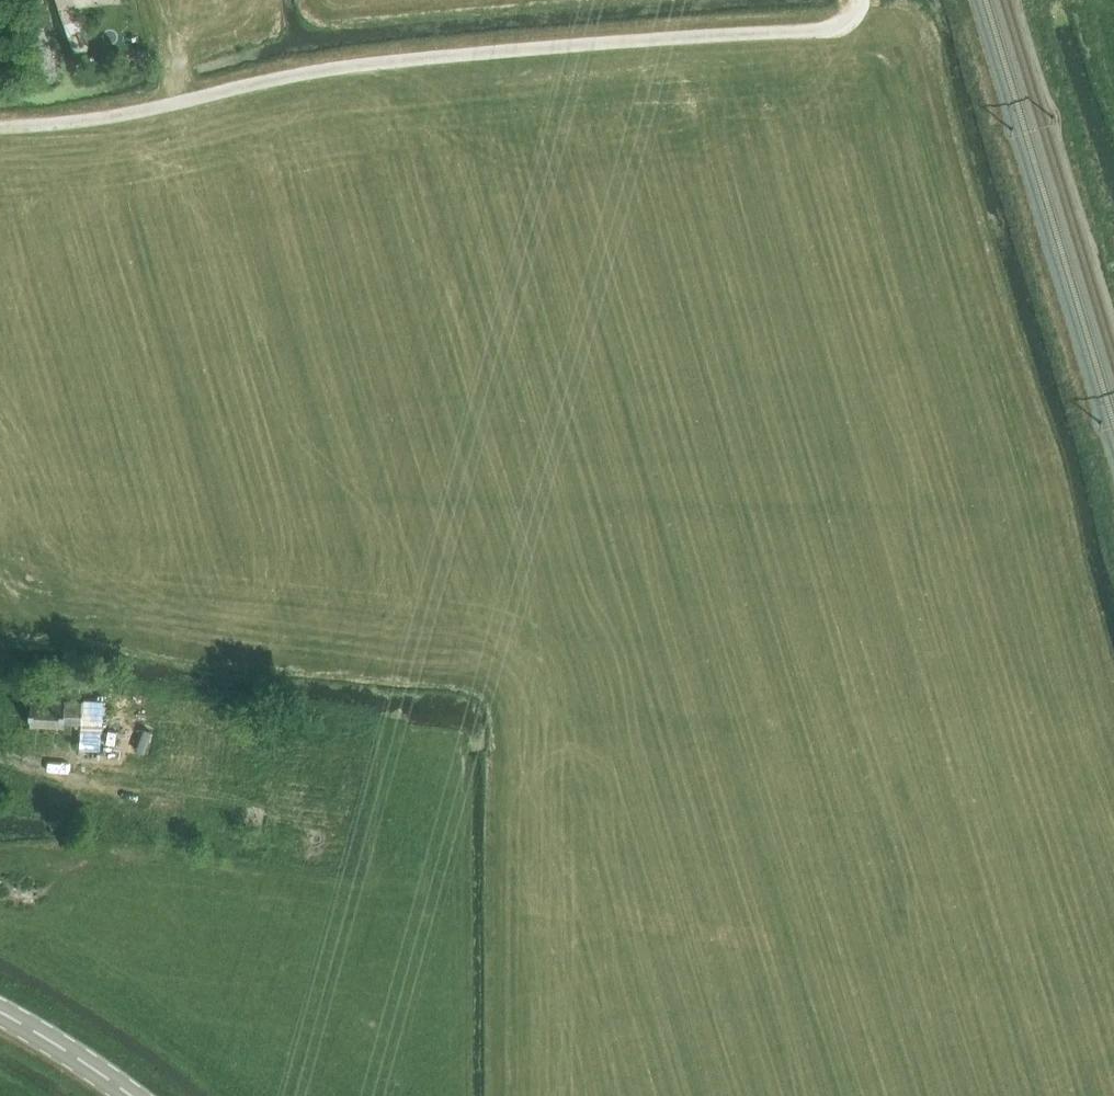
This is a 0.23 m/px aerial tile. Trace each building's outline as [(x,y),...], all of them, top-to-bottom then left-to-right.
[(65,723),(82,724),(83,701),(31,700),(31,725),(65,727),(65,723)] [(82,724),(81,724),(79,749),(100,751),(103,701),(83,700),(83,701),(82,724)] [(229,710),(219,709),(217,732),(227,733),(229,710)]
